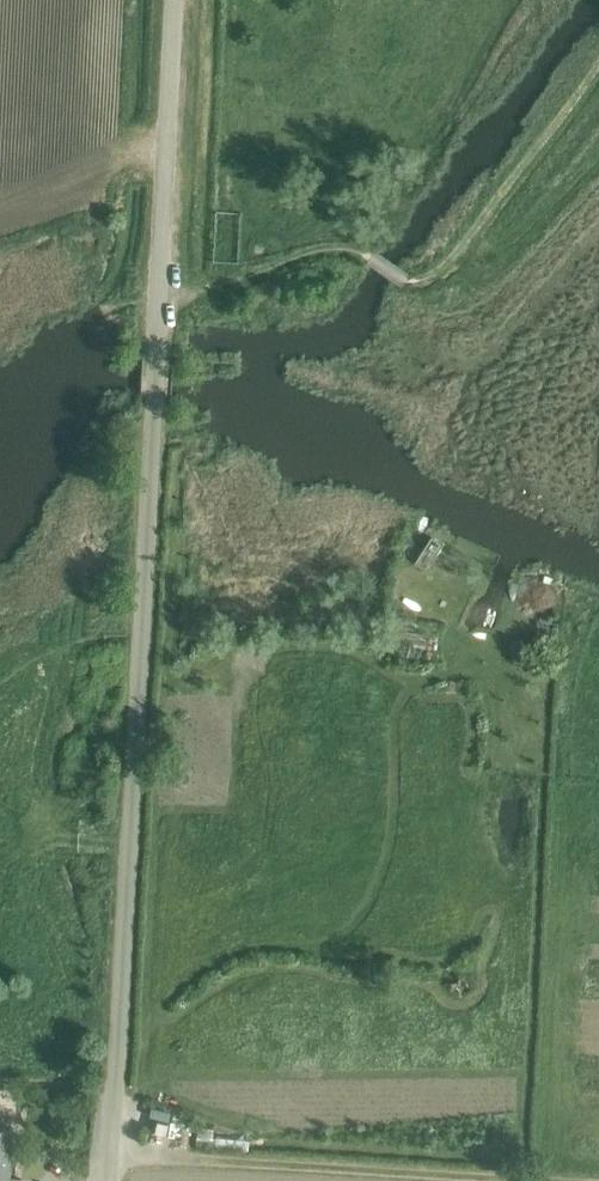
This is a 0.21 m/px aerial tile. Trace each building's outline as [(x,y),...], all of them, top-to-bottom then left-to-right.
[(226,1139),(255,1142),(256,1130),(227,1127),(226,1139)] [(8,1178),(10,1128),(0,1128),(0,1178),(8,1178)]
